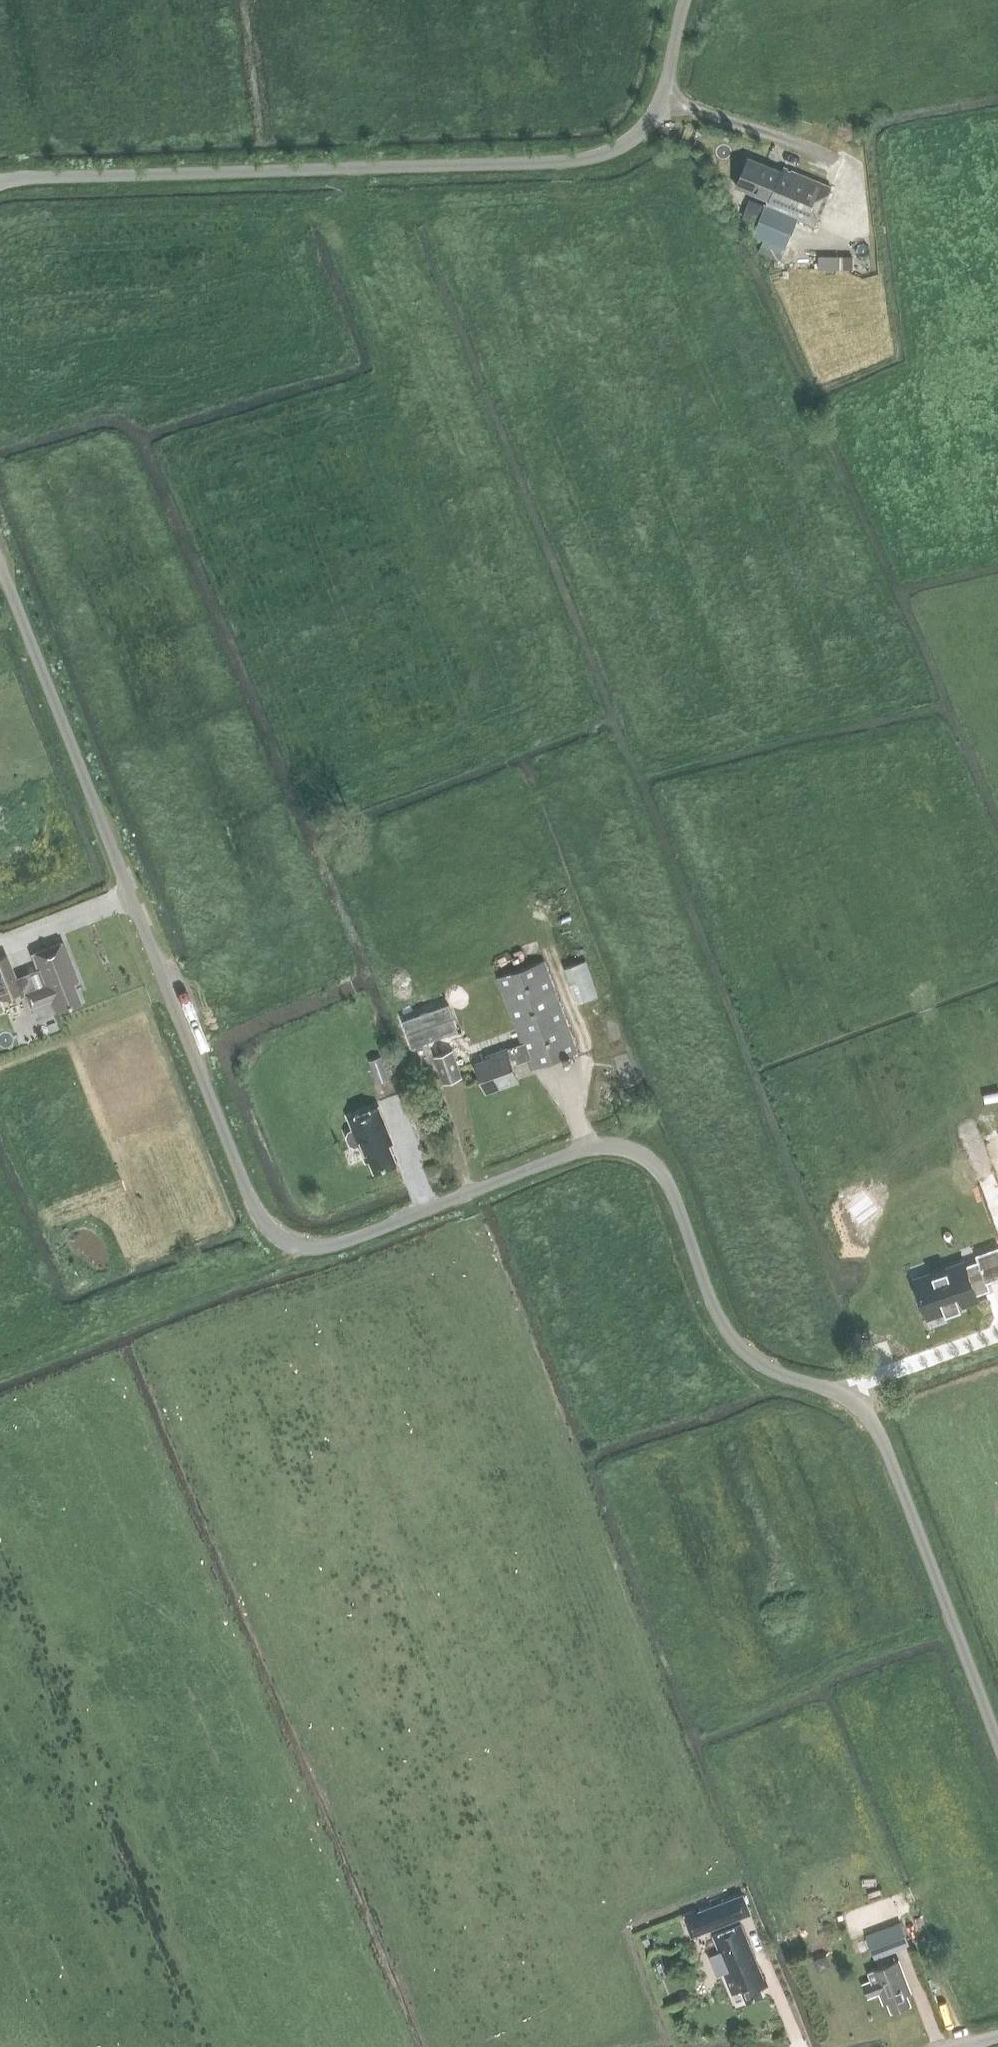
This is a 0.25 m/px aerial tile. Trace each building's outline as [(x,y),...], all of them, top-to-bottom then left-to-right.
[(764,205),(815,226),(831,188),(783,168),(781,172),(748,158),(736,187),(767,200),(764,205)] [(756,251),(779,261),(797,220),(764,206),(752,234),(762,238),(756,251)] [(17,978),(8,954),(0,957),(0,1000),(22,992),(23,995),(28,993),(33,1006),(51,999),(56,1011),(82,1001),(75,982),(80,980),(66,941),(34,953),(40,969),(17,978)] [(598,995),(586,960),(565,967),(577,1002),(598,995)] [(530,1069),(576,1052),(544,961),(498,978),(521,1044),(508,1049),(508,1048),(486,1056),(487,1059),(475,1063),(485,1093),(518,1081),(511,1065),(527,1060),(530,1069)] [(462,1077),(452,1050),(434,1056),(443,1084),(462,1077)] [(388,1079),(381,1057),(369,1061),(376,1083),(388,1079)] [(354,1147),(359,1145),(365,1161),(369,1159),(374,1171),(396,1162),(386,1135),(389,1134),(378,1106),(348,1118),(353,1129),(348,1131),(346,1136),(350,1145),(354,1147)] [(929,1314),(944,1309),(946,1314),(962,1308),(960,1304),(974,1298),(967,1278),(982,1273),(985,1282),(997,1278),(997,1246),(975,1254),(977,1261),(963,1266),(962,1264),(917,1280),(929,1314)] [(751,1913),(743,1893),(697,1911),(696,1909),(683,1914),(690,1932),(702,1927),(704,1932),(751,1913)] [(909,1945),(901,1922),(865,1935),(874,1958),(909,1945)] [(763,1997),(760,1989),(767,1987),(741,1924),(712,1936),(719,1952),(721,1951),(729,1970),(722,1973),(732,1995),(740,1992),(746,2004),(763,1997)] [(866,1952),(862,1941),(856,1943),(860,1954),(866,1952)] [(826,1955),(813,1960),(818,1973),(831,1968),(826,1955)] [(891,2013),(909,2006),(905,1997),(910,1995),(901,1971),(898,1972),(894,1963),(866,1974),(870,1983),(861,1987),(867,2000),(878,1995),(882,2006),(887,2004),(891,2013)]
